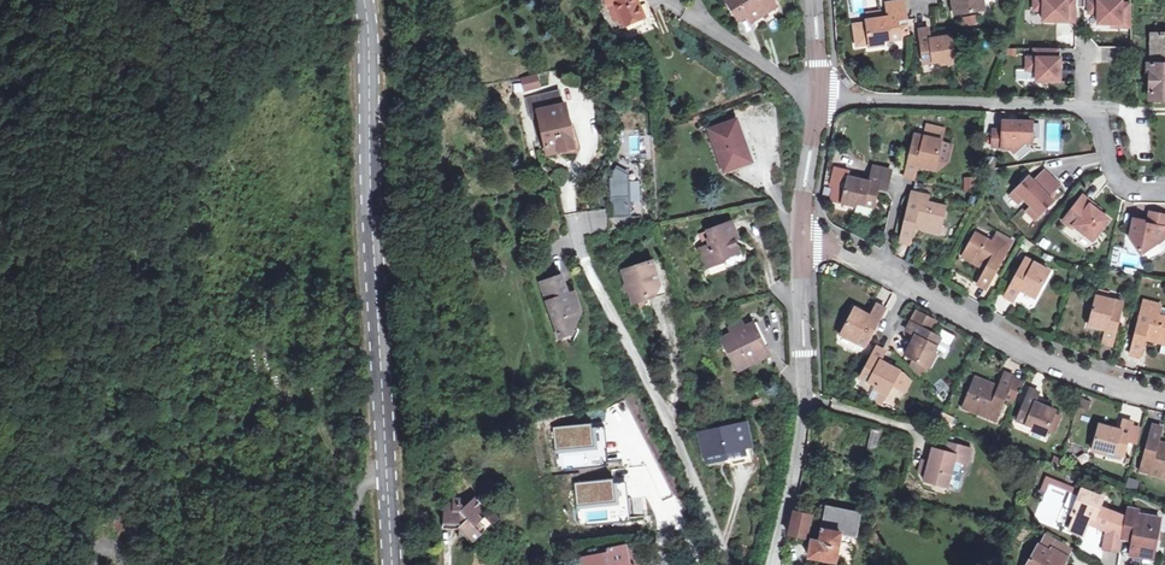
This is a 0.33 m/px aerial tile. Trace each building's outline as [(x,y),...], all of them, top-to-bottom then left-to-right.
[(643,12),(638,0),(615,0),(624,20),(643,12)] [(643,12),(653,8),(650,0),(638,0),(643,12)] [(764,0),(733,0),(740,12),(746,9),(749,15),(761,8),(759,4),(764,0)] [(951,7),(959,6),(960,15),(982,13),(981,0),(950,0),(951,7)] [(1064,0),(1033,0),(1033,11),(1043,12),(1042,22),(1075,23),(1076,0),(1064,0)] [(1099,0),(1091,0),(1091,13),(1100,13),(1100,24),(1123,25),(1123,28),(1132,28),(1133,5),(1124,4),(1124,1),(1099,0)] [(887,4),(888,11),(906,8),(905,2),(887,4)] [(959,6),(951,7),(952,15),(960,15),(959,6)] [(907,18),(906,8),(888,11),(888,16),(889,20),(883,20),(883,16),(882,15),(876,16),(876,18),(869,18),(867,19),(868,21),(856,23),(858,44),(870,42),(871,44),(885,43),(884,40),(901,37),(900,26),(906,25),(905,19),(907,18)] [(868,11),(869,18),(876,18),(876,16),(882,15),(882,10),(868,11)] [(773,33),(783,29),(779,20),(769,24),(773,33)] [(935,42),(931,43),(929,29),(919,30),(922,63),(939,61),(939,64),(953,63),(951,37),(934,39),(935,42)] [(1152,34),(1150,100),(1164,100),(1164,35),(1152,34)] [(1055,50),(1032,49),(1031,59),(1025,59),(1024,71),(1035,71),(1035,82),(1057,83),(1058,60),(1055,60),(1055,50)] [(524,94),(542,89),(538,74),(520,80),(524,94)] [(526,113),(534,112),(558,106),(555,91),(523,98),(526,113)] [(558,106),(534,112),(544,155),(571,149),(562,105),(558,106)] [(743,160),(736,141),(739,140),(730,121),(706,132),(721,169),(743,160)] [(1002,149),(1010,150),(1014,154),(1025,143),(1031,143),(1032,123),(1003,122),(1002,131),(992,131),(992,149),(1002,149)] [(927,161),(936,163),(944,131),(927,126),(923,137),(914,134),(903,176),(913,179),(916,164),(926,167),(927,161)] [(1148,138),(1138,140),(1140,151),(1150,149),(1148,138)] [(628,163),(619,158),(608,179),(611,218),(640,215),(637,163),(637,155),(628,155),(629,163),(628,163)] [(927,161),(926,167),(934,170),(936,163),(927,161)] [(1059,186),(1044,171),(1033,182),(1029,178),(1015,191),(1023,199),(1031,207),(1039,216),(1053,202),(1048,197),(1059,186)] [(877,180),(895,185),(897,177),(879,172),(877,180)] [(963,176),(964,190),(974,190),(974,175),(963,176)] [(892,195),(895,185),(877,180),(875,189),(871,187),(870,185),(847,179),(844,191),(847,191),(844,204),(862,209),(863,205),(880,209),(884,193),(892,195)] [(1023,199),(1015,191),(1010,196),(1018,204),(1023,199)] [(913,246),(918,229),(918,225),(924,227),(924,231),(934,233),(936,228),(944,230),(949,211),(932,206),(933,200),(917,196),(904,244),(913,246)] [(1082,197),(1062,222),(1072,229),(1073,227),(1092,241),(1108,220),(1098,212),(1090,206),(1091,204),(1082,197)] [(1091,204),(1090,206),(1098,212),(1099,210),(1091,204)] [(1035,220),(1039,216),(1031,207),(1026,212),(1035,220)] [(1133,219),(1129,238),(1140,254),(1162,239),(1164,228),(1164,215),(1149,212),(1147,224),(1142,223),(1143,221),(1133,219)] [(724,260),(726,255),(736,251),(730,235),(734,233),(731,222),(706,232),(707,236),(703,238),(706,244),(700,246),(707,266),(724,260)] [(977,231),(965,253),(972,257),(969,263),(978,269),(979,266),(986,269),(984,272),(976,288),(985,293),(1009,249),(977,231)] [(972,257),(965,253),(962,259),(969,263),(972,257)] [(1018,288),(1027,293),(1029,288),(1035,291),(1046,270),(1024,258),(1003,295),(1012,299),(1018,288)] [(647,297),(647,294),(660,290),(656,273),(652,274),(648,263),(631,270),(632,273),(625,276),(627,282),(623,288),(629,290),(634,302),(647,297)] [(571,300),(568,291),(561,273),(541,281),(561,330),(572,326),(570,321),(577,319),(584,308),(579,297),(571,300)] [(575,288),(568,291),(571,300),(579,297),(575,288)] [(1039,303),(1035,291),(1029,288),(1027,293),(1039,303)] [(1145,334),(1145,330),(1151,331),(1150,335),(1161,338),(1163,331),(1164,331),(1164,311),(1158,309),(1159,304),(1141,300),(1130,349),(1140,351),(1145,334)] [(1091,301),(1087,321),(1095,323),(1093,330),(1100,332),(1098,345),(1107,348),(1118,307),(1091,301)] [(861,323),(854,320),(845,339),(868,351),(878,333),(889,315),(879,310),(872,321),(864,317),(861,323)] [(861,323),(864,317),(858,314),(854,320),(861,323)] [(920,317),(916,326),(930,333),(935,324),(920,317)] [(725,336),(738,360),(746,355),(749,359),(753,356),(762,352),(759,347),(767,343),(754,320),(747,324),(735,331),(725,336)] [(732,327),(735,331),(747,324),(745,320),(732,327)] [(1095,323),(1087,321),(1085,328),(1093,330),(1095,323)] [(935,324),(930,333),(934,335),(938,327),(935,324)] [(910,359),(933,370),(939,358),(937,356),(944,341),(934,335),(930,333),(916,326),(911,334),(922,341),(920,345),(918,344),(910,359)] [(772,352),(767,343),(759,347),(762,352),(753,356),(749,359),(746,355),(738,360),(742,368),(772,352)] [(888,357),(879,352),(872,365),(864,379),(879,388),(878,390),(889,397),(901,374),(888,367),(886,370),(882,368),(888,357)] [(933,370),(910,359),(907,365),(924,385),(933,370)] [(989,395),(991,390),(972,382),(962,411),(984,419),(987,413),(996,416),(1009,381),(1001,377),(996,392),(994,396),(989,395)] [(1037,412),(1031,410),(1037,395),(1027,392),(1015,421),(1031,428),(1030,432),(1043,437),(1044,433),(1050,419),(1051,416),(1037,410),(1037,412)] [(993,423),(996,416),(987,413),(984,419),(993,423)] [(749,442),(749,440),(746,416),(701,423),(704,446),(724,444),(726,458),(749,455),(747,443),(749,442)] [(1050,419),(1044,433),(1051,436),(1056,422),(1050,419)] [(1117,434),(1113,433),(1113,431),(1098,427),(1091,452),(1104,456),(1106,452),(1121,456),(1126,440),(1130,426),(1130,425),(1121,422),(1117,434)] [(1137,428),(1130,426),(1126,440),(1133,442),(1137,428)] [(874,447),(878,430),(871,428),(867,445),(874,447)] [(1156,444),(1159,430),(1149,428),(1139,465),(1149,468),(1148,475),(1164,480),(1164,447),(1163,446),(1161,452),(1154,450),(1156,444)] [(933,448),(929,462),(927,473),(925,480),(948,486),(955,460),(968,463),(972,448),(944,440),(941,449),(933,448)] [(919,471),(927,473),(929,462),(922,460),(919,471)] [(1149,468),(1139,465),(1138,472),(1148,475),(1149,468)] [(1072,511),(1074,512),(1073,514),(1075,515),(1069,530),(1083,535),(1089,521),(1093,523),(1096,526),(1106,530),(1103,549),(1120,552),(1123,535),(1127,517),(1099,507),(1103,498),(1082,490),(1072,511)] [(453,505),(444,504),(444,528),(459,528),(459,536),(468,536),(472,541),(486,528),(482,521),(484,518),(480,513),(486,508),(476,496),(469,503),(467,500),(462,500),(461,497),(453,496),(453,505)] [(797,503),(795,511),(811,515),(809,505),(797,503)] [(827,507),(822,529),(842,533),(841,534),(856,537),(859,522),(861,514),(827,507)] [(1138,509),(1129,507),(1127,517),(1123,535),(1133,537),(1131,554),(1141,556),(1141,551),(1155,553),(1160,517),(1138,512),(1138,509)] [(795,511),(790,536),(806,539),(811,515),(795,511)] [(842,533),(822,529),(820,542),(812,540),(809,557),(836,562),(841,534),(842,533)] [(1045,535),(1040,544),(1050,551),(1053,548),(1069,557),(1073,550),(1045,535)] [(1040,544),(1038,543),(1026,564),(1065,564),(1069,557),(1053,548),(1050,551),(1040,544)] [(625,548),(625,547),(611,550),(611,553),(583,559),(584,564),(635,564),(634,562),(629,563),(625,548)] [(629,563),(634,562),(636,562),(633,547),(625,548),(629,563)] [(479,554),(463,554),(463,564),(479,564),(479,554)]
